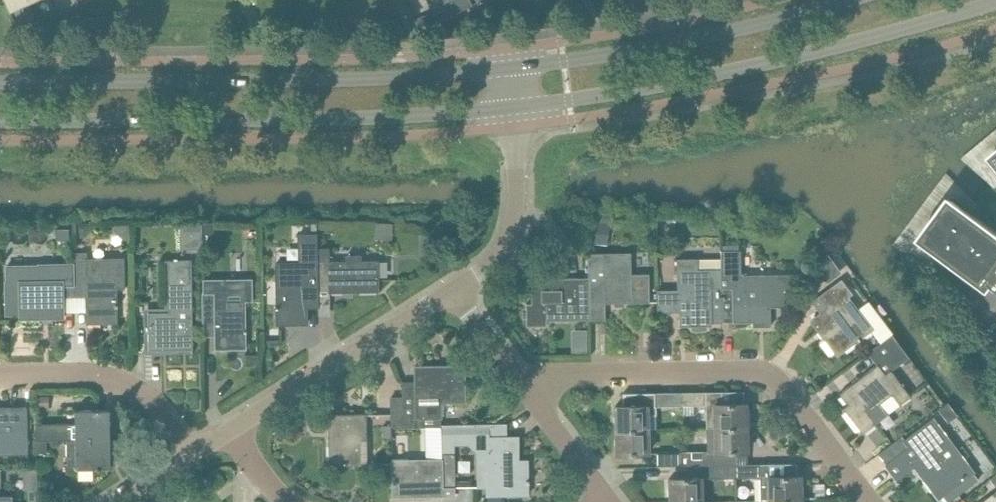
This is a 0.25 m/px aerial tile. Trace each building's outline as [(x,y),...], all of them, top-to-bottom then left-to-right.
[(9,13),(30,4),(28,0),(3,0),(9,13)] [(472,5),(470,0),(448,0),(450,3),(454,13),(472,5)] [(441,19),(454,13),(450,3),(437,9),(441,19)] [(418,29),(432,23),(427,13),(414,19),(418,29)] [(990,286),(995,290),(995,234),(979,221),(972,216),(965,211),(951,201),(919,243),(932,252),(940,258),(981,289),(983,290),(987,284),(990,286)] [(591,213),(590,221),(595,222),(592,242),(604,244),(607,244),(611,215),(612,209),(592,206),(591,213)] [(202,249),(202,222),(180,222),(180,249),(202,249)] [(89,223),(76,223),(76,234),(86,234),(89,230),(89,223)] [(299,263),(276,263),(277,324),(307,323),(307,322),(307,304),(307,293),(318,292),(318,289),(318,248),(317,233),(311,234),(299,234),(299,263)] [(330,248),(318,248),(318,289),(329,289),(329,292),(378,291),(378,261),(360,261),(360,255),(346,255),(346,261),(330,262),(330,248)] [(824,249),(814,273),(825,278),(838,268),(824,249)] [(741,250),(722,251),(722,270),(723,322),(753,322),(753,326),(770,326),(770,307),(784,306),(783,296),(794,296),(794,274),(744,275),(744,273),(741,273),(741,250)] [(74,253),(74,263),(75,297),(86,296),(87,323),(117,322),(116,288),(124,288),(123,258),(86,259),(86,252),(74,253)] [(589,278),(590,319),(606,319),(606,303),(615,303),(616,306),(625,306),(626,302),(651,302),(650,274),(632,274),(632,253),(589,253),(589,278)] [(657,290),(657,312),(667,312),(667,310),(679,310),(680,326),(692,326),(692,329),(697,330),(701,330),(706,329),(706,326),(712,326),(712,322),(723,322),(722,270),(698,270),(698,259),(678,259),(678,290),(657,290)] [(164,260),(164,261),(165,308),(144,308),(144,354),(191,353),(193,353),(192,322),(192,292),(191,260),(164,260)] [(64,312),(63,297),(75,297),(74,263),(38,264),(38,265),(6,266),(7,281),(5,281),(6,315),(20,314),(20,318),(64,318),(64,312)] [(251,277),(203,278),(203,292),(204,336),(215,336),(215,349),(245,348),(245,301),(252,300),(251,277)] [(589,277),(531,278),(531,303),(526,303),(526,325),(546,325),(546,320),(590,319),(589,278),(589,277)] [(822,312),(812,320),(837,354),(871,328),(881,342),(892,334),(892,333),(868,301),(857,310),(846,296),(850,293),(841,281),(822,296),(814,301),(822,312)] [(877,365),(839,393),(847,404),(843,408),(862,433),(885,416),(877,405),(892,394),(900,405),(911,396),(891,370),(909,357),(892,334),(881,342),(867,352),(877,365)] [(256,353),(244,353),(244,363),(256,363),(256,353)] [(403,426),(415,426),(415,418),(441,417),(441,402),(465,401),(465,365),(414,366),(415,382),(403,382),(403,396),(403,397),(403,426)] [(722,391),(681,392),(682,405),(706,405),(707,428),(747,427),(750,427),(750,412),(746,412),(746,403),(722,404),(722,391)] [(682,405),(681,392),(655,393),(655,406),(682,405)] [(623,405),(615,406),(616,430),(647,429),(647,416),(655,416),(655,406),(655,393),(623,393),(623,395),(625,395),(625,405),(623,405)] [(391,426),(403,426),(403,397),(391,397),(391,426)] [(949,401),(938,410),(945,419),(956,410),(949,401)] [(27,452),(27,429),(28,429),(32,428),(31,418),(27,418),(26,407),(0,407),(0,453),(27,452)] [(110,439),(109,424),(112,424),(112,413),(110,413),(110,410),(75,410),(75,423),(35,424),(36,440),(46,440),(66,439),(110,439)] [(366,439),(365,414),(329,415),(330,465),(362,464),(362,439),(366,439)] [(886,465),(896,478),(915,463),(920,470),(919,471),(936,493),(939,497),(942,494),(947,501),(949,501),(978,480),(972,471),(969,467),(933,419),(908,438),(914,445),(887,465),(886,465)] [(441,425),(441,455),(454,455),(454,445),(467,445),(477,453),(481,453),(482,487),(486,487),(486,495),(487,495),(502,495),(528,495),(528,483),(530,483),(530,479),(528,479),(528,460),(516,460),(516,453),(518,453),(518,436),(506,436),(506,424),(495,424),(465,425),(441,425)] [(417,459),(392,460),(392,464),(392,473),(392,496),(454,495),(454,487),(454,481),(454,455),(441,455),(441,425),(424,426),(425,459),(417,459)] [(709,464),(735,464),(737,464),(739,451),(747,451),(747,427),(707,428),(707,452),(682,452),(682,465),(709,465),(709,464)] [(647,429),(616,430),(617,454),(648,453),(647,429)] [(110,453),(110,439),(66,439),(66,469),(110,468),(110,464),(113,464),(113,453),(110,453)] [(46,451),(46,440),(36,440),(36,452),(46,451)] [(657,465),(682,465),(682,452),(656,452),(657,465)] [(737,464),(735,464),(735,476),(761,476),(761,500),(769,500),(801,499),(800,475),(796,475),(796,463),(737,464)] [(392,464),(383,464),(383,473),(392,473),(392,464)] [(709,477),(735,476),(735,464),(709,464),(709,465),(709,477)] [(20,475),(24,475),(37,475),(37,467),(20,467),(20,475)] [(670,501),(675,501),(702,501),(701,477),(669,478),(670,501)] [(0,479),(0,501),(13,501),(13,494),(1,495),(1,479),(0,479)]
